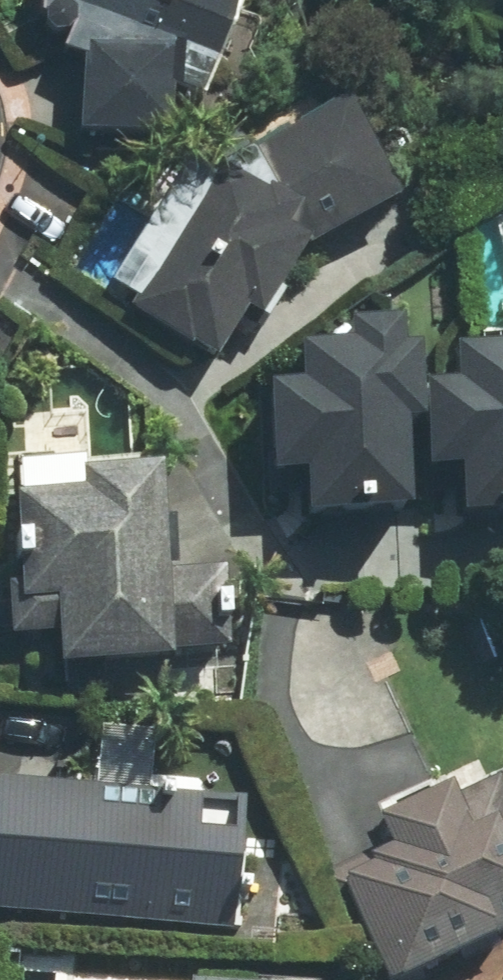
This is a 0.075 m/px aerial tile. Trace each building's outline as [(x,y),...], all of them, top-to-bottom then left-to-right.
[(40,19),(43,28),(56,40),(68,38),(58,52),(81,60),(76,138),(168,136),(166,92),(201,104),(240,0),(45,0),(40,19)] [(399,200),(340,100),(186,169),(107,290),(132,311),(193,353),(217,361),(248,312),(262,321),(306,246),(399,200)] [(398,326),(347,329),(347,348),(296,350),(297,388),(266,390),(269,480),(301,478),(303,523),(406,515),(403,428),(422,428),(417,354),(400,354),(398,326)] [(452,349),(453,388),(423,390),(426,479),(457,477),(459,523),(502,519),(502,347),(452,349)] [(79,496),(12,498),(15,585),(7,586),(10,641),(54,637),(57,671),(169,663),(169,657),(227,652),(222,573),(164,576),(159,472),(78,478),(79,496)] [(380,821),(393,851),(370,860),(374,868),(345,880),(388,979),(394,979),(502,933),(502,926),(499,918),(502,916),(502,771),(486,778),(490,787),(452,803),(446,789),(429,796),(426,788),(388,804),(393,816),(380,821)] [(0,779),(0,916),(232,934),(243,800),(0,779)]
